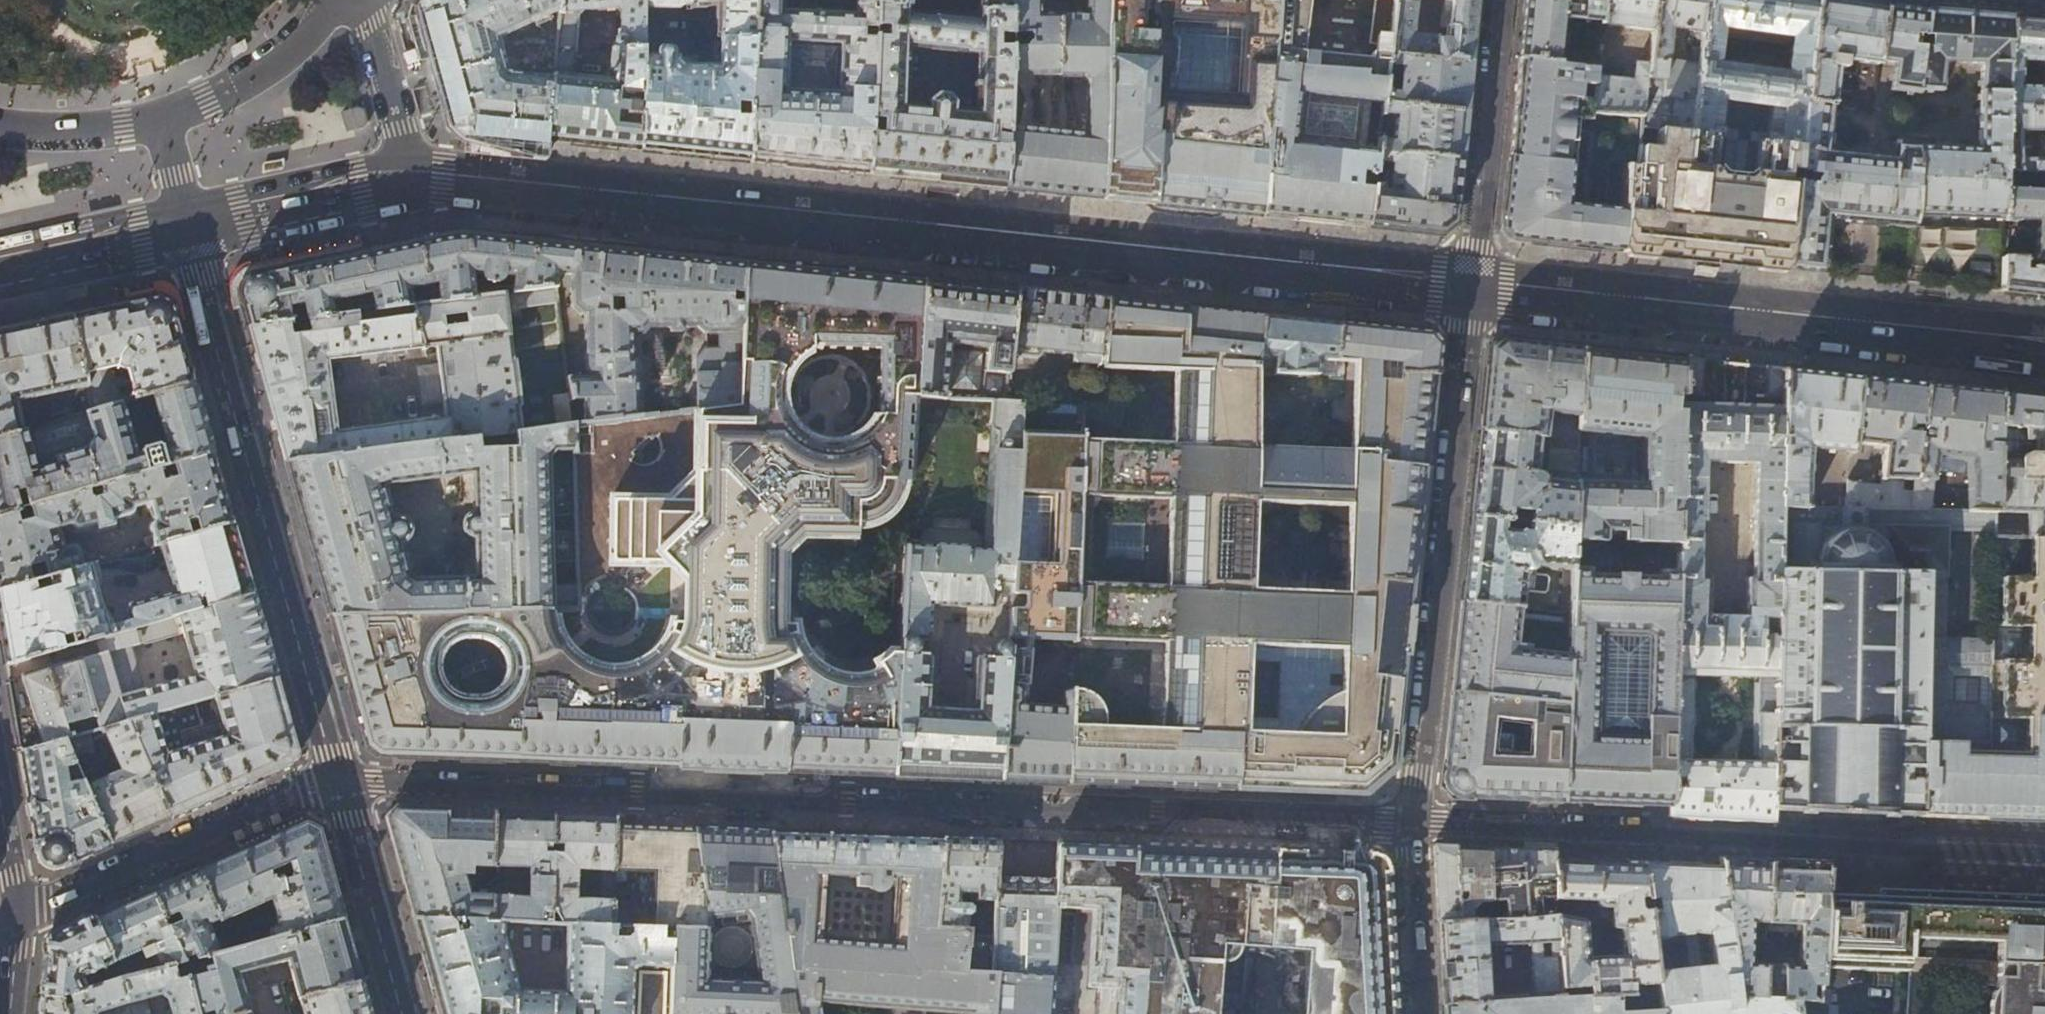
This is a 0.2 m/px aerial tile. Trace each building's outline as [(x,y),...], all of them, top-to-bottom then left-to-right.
[(424,11),(434,46),(437,59),(441,73),(454,119),(455,123),(467,133),(503,137),(546,141),(552,80),(507,75),(506,71),(511,70),(509,61),(503,63),(497,39),(544,17),(540,59),(554,61),(555,52),(559,10),(558,0),(429,0),(424,11)] [(559,10),(555,52),(562,53),(575,52),(577,15),(581,10),(593,10),(612,9),(613,8),(617,7),(621,11),(620,36),(617,37),(615,38),(614,40),(613,43),(614,46),(616,48),(618,49),(642,48),(643,8),(643,0),(558,0),(559,10)] [(643,8),(679,8),(683,6),(687,5),(687,4),(701,3),(700,15),(711,15),(710,59),(700,58),(700,68),(684,68),(684,67),(680,66),(678,63),(676,58),(642,57),(640,151),(668,154),(720,159),(749,162),(756,0),(643,0),(643,8)] [(749,162),(776,165),(836,171),(868,174),(872,78),(875,7),(856,6),(856,16),(781,12),(781,0),(756,0),(749,162)] [(1011,1),(1011,0),(980,0),(979,20),(932,16),(931,17),(909,15),(910,0),(876,0),(875,7),(872,78),(907,79),(908,54),(908,47),(978,55),(976,86),(1009,88),(1010,76),(1012,75),(1011,1)] [(1037,0),(1025,0),(1011,1),(1012,75),(1084,74),(1086,81),(1084,136),(1007,128),(1005,188),(1055,194),(1127,201),(1205,209),(1263,215),(1272,67),(1273,41),(1107,29),(1107,10),(1089,10),(1088,16),(1038,16),(1037,0)] [(1087,10),(1089,10),(1107,10),(1107,29),(1273,41),(1276,0),(1087,0),(1087,10)] [(1387,65),(1389,54),(1396,0),(1377,0),(1371,45),(1378,46),(1376,62),(1305,52),(1311,0),(1276,0),(1273,41),(1272,67),(1365,74),(1365,78),(1386,80),(1387,65)] [(1470,63),(1477,0),(1444,0),(1441,24),(1444,27),(1449,28),(1448,39),(1412,35),(1415,0),(1396,0),(1389,54),(1470,63)] [(1521,39),(1520,59),(1596,67),(1597,58),(1600,24),(1602,0),(1525,0),(1521,39)] [(1600,24),(1653,31),(1656,0),(1602,0),(1600,24)] [(1653,31),(1649,65),(1643,116),(1642,128),(1657,129),(1692,133),(1702,42),(1692,41),(1690,58),(1667,55),(1670,23),(1698,26),(1697,31),(1698,34),(1703,34),(1707,0),(1656,0),(1653,31)] [(1801,146),(1805,102),(1816,0),(1707,0),(1703,34),(1702,42),(1692,133),(1715,136),(1737,139),(1738,131),(1722,129),(1725,101),(1770,107),(1767,135),(1751,133),(1750,140),(1758,141),(1801,146)] [(1885,4),(1853,0),(1851,0),(1816,0),(1805,102),(1831,106),(1865,111),(1872,105),(1878,61),(1885,4)] [(1907,7),(1885,4),(1878,61),(1895,63),(1892,91),(1919,94),(1919,91),(1927,10),(1907,7)] [(1972,14),(1927,10),(1919,91),(1942,91),(1942,90),(1941,90),(1943,62),(1982,64),(1980,95),(1978,96),(1978,151),(1917,148),(1915,214),(2003,217),(2004,181),(2007,105),(2012,17),(1972,14)] [(2012,17),(2007,105),(2044,106),(2044,82),(2039,87),(2021,86),(2022,61),(2041,61),(2044,66),(2044,20),(2012,17)] [(642,48),(618,49),(611,50),(609,71),(614,71),(613,81),(573,78),(575,52),(562,53),(555,52),(554,61),(552,80),(546,141),(586,145),(640,151),(642,57),(642,48)] [(1468,89),(1470,63),(1389,54),(1387,65),(1400,66),(1398,83),(1385,82),(1383,103),(1465,112),(1468,89)] [(1605,59),(1597,58),(1596,67),(1592,113),(1643,116),(1649,65),(1636,63),(1634,81),(1603,77),(1605,59)] [(1592,113),(1596,67),(1520,59),(1517,80),(1515,108),(1588,113),(1592,113)] [(1365,74),(1272,67),(1263,215),(1316,221),(1367,226),(1371,200),(1374,172),(1375,163),(1377,151),(1379,132),(1381,113),(1383,103),(1385,82),(1386,80),(1365,78),(1365,74)] [(872,78),(868,174),(930,181),(1005,188),(1007,128),(1009,88),(976,86),(975,112),(954,110),(954,105),(948,96),(937,95),(928,101),(928,107),(906,105),(907,79),(872,78)] [(1826,152),(1831,106),(1805,102),(1801,146),(1798,171),(1808,172),(1807,182),(1797,182),(1787,270),(1824,274),(1830,219),(1877,223),(1914,226),(1915,214),(1917,148),(1917,146),(1894,144),(1894,157),(1826,152)] [(1462,139),(1465,112),(1383,103),(1381,113),(1395,115),(1393,133),(1379,132),(1377,151),(1460,161),(1462,139)] [(2020,182),(2044,184),(2044,106),(2007,105),(2004,181),(2020,182)] [(1570,162),(1574,119),(1587,120),(1588,113),(1515,108),(1512,130),(1510,158),(1570,162)] [(1715,136),(1692,133),(1657,129),(1655,150),(1639,149),(1637,167),(1626,166),(1624,210),(1625,210),(1621,252),(1704,261),(1787,270),(1797,182),(1787,181),(1788,170),(1798,171),(1801,146),(1758,141),(1755,174),(1746,181),(1718,177),(1712,168),(1715,136)] [(1457,185),(1460,161),(1377,151),(1375,163),(1391,164),(1390,173),(1374,172),(1371,200),(1455,210),(1457,185)] [(1621,252),(1625,210),(1624,210),(1567,205),(1570,162),(1510,158),(1509,158),(1505,196),(1501,229),(1511,241),(1599,250),(1621,252)] [(2038,261),(2044,261),(2044,193),(2020,192),(2020,182),(2004,181),(2003,217),(2003,220),(2038,221),(2038,261)] [(1454,217),(1455,210),(1371,200),(1367,226),(1375,227),(1442,234),(1453,224),(1454,217)] [(1976,260),(1975,228),(1917,230),(1918,269),(1967,267),(1967,280),(1993,279),(1992,260),(1976,260)] [(240,293),(240,295),(242,300),(246,305),(244,308),(249,327),(335,316),(333,302),(371,295),(375,311),(412,306),(409,290),(436,285),(440,303),(475,298),(472,275),(481,276),(482,278),(483,280),(487,282),(487,283),(497,284),(497,283),(500,283),(503,281),(504,277),(514,278),(512,293),(553,288),(553,287),(556,286),(558,275),(570,275),(571,307),(580,316),(583,316),(584,367),(585,370),(587,373),(592,375),(591,379),(566,379),(569,401),(581,401),(582,424),(638,417),(636,361),(636,359),(635,357),(631,356),(631,336),(641,335),(645,330),(670,327),(670,330),(671,332),(681,332),(683,330),(683,327),(697,327),(703,332),(707,332),(707,348),(705,348),(697,358),(699,409),(723,406),(723,391),(738,391),(744,262),(654,252),(462,233),(450,234),(446,234),(388,247),(363,252),(264,274),(263,276),(256,275),(250,277),(244,282),(241,288),(240,293)] [(262,264),(264,274),(363,252),(361,242),(262,264)] [(2025,260),(2002,259),(2001,292),(2044,296),(2044,261),(2038,261),(2038,268),(2024,267),(2025,260)] [(793,641),(789,632),(786,621),(774,621),(775,609),(778,551),(802,531),(857,534),(858,523),(869,523),(873,522),(882,519),(886,517),(892,511),(898,504),(902,494),(903,487),(903,480),(911,481),(916,397),(923,280),(846,272),(779,265),(744,262),(738,391),(738,397),(737,405),(725,406),(723,406),(699,409),(701,470),(671,497),(614,499),(614,560),(687,559),(687,620),(673,620),(670,630),(662,645),(655,655),(650,659),(633,668),(627,670),(621,671),(607,671),(596,669),(591,667),(584,664),(573,657),(568,652),(561,643),(556,633),(553,621),(551,610),(399,615),(379,615),(330,616),(349,687),(366,747),(378,756),(453,759),(560,763),(620,765),(663,767),(736,770),(785,772),(794,642),(793,641)] [(1009,356),(1016,290),(964,284),(923,280),(916,397),(992,400),(1005,401),(1009,356)] [(158,298),(156,288),(124,295),(126,304),(143,300),(144,302),(149,300),(154,298),(158,298)] [(475,298),(440,303),(412,306),(375,311),(335,316),(249,327),(267,391),(287,462),(479,438),(499,435),(522,432),(503,311),(556,305),(553,288),(512,293),(475,298)] [(1058,294),(1016,290),(1009,356),(1038,359),(1039,351),(1075,354),(1074,363),(1101,366),(1107,299),(1058,294)] [(149,300),(144,302),(143,300),(126,304),(117,306),(72,315),(94,411),(121,403),(150,395),(194,382),(182,340),(177,321),(175,320),(174,312),(173,309),(170,304),(164,299),(158,298),(154,298),(149,300)] [(1181,407),(1185,307),(1151,304),(1107,299),(1101,366),(1101,368),(1175,374),(1173,406),(1181,407)] [(1257,356),(1262,315),(1260,315),(1226,311),(1185,307),(1181,407),(1254,411),(1255,374),(1257,356)] [(0,331),(0,439),(94,411),(72,315),(47,321),(18,327),(0,331)] [(1334,361),(1338,323),(1302,319),(1262,315),(1257,356),(1275,357),(1274,374),(1319,374),(1320,360),(1334,361)] [(1439,358),(1441,344),(1431,333),(1394,329),(1338,323),(1334,361),(1354,362),(1354,374),(1437,375),(1439,358)] [(1577,441),(1578,429),(1581,348),(1541,344),(1500,340),(1489,349),(1484,388),(1480,431),(1577,441)] [(1626,353),(1581,348),(1578,429),(1644,437),(1643,483),(1576,481),(1574,527),(1573,538),(1610,540),(1610,531),(1634,532),(1634,541),(1678,542),(1684,359),(1626,353)] [(1669,817),(1722,820),(1773,822),(1773,810),(1781,507),(1784,369),(1737,364),(1684,359),(1678,542),(1677,560),(1677,572),(1670,807),(1669,817)] [(1822,373),(1784,369),(1781,507),(1806,508),(1806,480),(1809,448),(1851,453),(1852,442),(1859,377),(1822,373)] [(1432,420),(1437,375),(1354,374),(1349,452),(1252,447),(1249,498),(1308,504),(1311,469),(1325,457),(1427,467),(1432,420)] [(1894,381),(1859,377),(1852,442),(1883,446),(1879,484),(1848,482),(1845,509),(1911,510),(1918,442),(1913,442),(1914,433),(1909,433),(1909,430),(1919,431),(1924,384),(1894,381)] [(214,453),(203,413),(194,382),(150,395),(165,445),(160,447),(156,445),(143,449),(141,453),(136,455),(121,403),(94,411),(0,439),(0,515),(17,510),(19,509),(15,492),(24,489),(29,506),(31,506),(95,487),(214,453)] [(1966,388),(1924,384),(1919,431),(1918,442),(1911,510),(1928,510),(1932,471),(1934,471),(1935,456),(1968,459),(1967,475),(1969,475),(1968,511),(1995,512),(1996,480),(1998,427),(1999,391),(1966,388)] [(1998,427),(2044,429),(2044,396),(2037,395),(1999,391),(1998,427)] [(737,405),(738,397),(725,398),(725,406),(737,405)] [(992,400),(991,425),(983,551),(980,550),(981,541),(979,536),(975,532),(970,530),(933,529),(929,529),(925,532),(922,536),(921,546),(908,546),(901,653),(893,776),(913,777),(969,779),(1001,780),(1006,688),(1009,645),(1006,642),(999,642),(993,646),(993,653),(995,656),(982,655),(979,657),(977,660),(974,707),(931,705),(934,659),(933,657),(932,654),(930,653),(916,652),(919,649),(920,642),(919,640),(921,640),(928,640),(932,637),(934,605),(992,608),(993,606),(999,606),(1002,604),(1003,602),(1005,582),(1013,582),(1023,402),(1005,401),(992,400)] [(1084,405),(1023,402),(1013,582),(1009,637),(1074,640),(1074,639),(1082,441),(1084,405)] [(1242,645),(1249,498),(1252,447),(1254,411),(1181,407),(1173,406),(1170,447),(1082,441),(1074,639),(1164,642),(1159,727),(1100,725),(1102,711),(1099,704),(1096,698),(1091,694),(1085,691),(1081,690),(1072,689),(1071,691),(1068,783),(1112,785),(1197,788),(1236,790),(1238,730),(1242,645)] [(572,449),(571,426),(522,432),(499,435),(499,448),(480,449),(479,438),(287,462),(307,536),(330,616),(379,615),(379,606),(396,605),(399,615),(551,610),(551,608),(553,608),(552,583),(549,457),(555,450),(572,449)] [(1998,427),(1996,480),(2044,481),(2044,429),(1998,427)] [(1515,521),(1516,516),(1508,516),(1509,510),(1530,512),(1529,522),(1574,527),(1576,481),(1577,441),(1480,431),(1475,478),(1471,517),(1510,521),(1515,521)] [(214,453),(95,487),(107,527),(114,525),(113,519),(132,514),(134,512),(135,510),(135,506),(150,502),(155,520),(152,521),(151,525),(153,536),(145,538),(148,548),(161,544),(234,523),(224,489),(214,453)] [(1427,467),(1325,457),(1311,469),(1308,504),(1344,507),(1422,515),(1424,493),(1427,467)] [(1996,480),(1995,512),(2028,512),(2027,538),(2044,539),(2044,481),(1996,480)] [(31,506),(34,519),(21,523),(17,510),(0,515),(0,590),(33,581),(29,567),(43,562),(48,576),(92,564),(89,554),(81,556),(81,552),(80,549),(76,546),(72,545),(65,547),(59,528),(71,524),(73,527),(74,528),(77,529),(79,529),(97,524),(99,529),(107,527),(95,487),(31,506)] [(1418,552),(1422,515),(1344,507),(1339,578),(1414,585),(1418,552)] [(1806,508),(1781,507),(1773,810),(1774,810),(1800,811),(1800,812),(1809,813),(1808,810),(1814,810),(1815,807),(1830,808),(1831,811),(1837,811),(1837,808),(1855,809),(1855,812),(1861,812),(1860,809),(1877,810),(1877,813),(1883,813),(1883,816),(1892,816),(1892,815),(1919,816),(1920,743),(1986,744),(1990,640),(1943,640),(1945,531),(1994,532),(1995,512),(1968,511),(1928,510),(1911,510),(1845,509),(1806,508)] [(1510,521),(1471,517),(1466,558),(1461,602),(1521,609),(1523,592),(1544,593),(1547,590),(1548,578),(1546,575),(1536,575),(1537,567),(1562,569),(1560,613),(1570,614),(1572,566),(1573,538),(1574,527),(1529,522),(1527,522),(1526,533),(1509,531),(1510,521)] [(161,544),(174,592),(170,593),(169,588),(160,590),(161,596),(129,605),(126,611),(127,616),(112,621),(108,615),(101,603),(98,591),(97,583),(98,574),(95,563),(92,564),(48,576),(51,587),(36,591),(33,581),(0,590),(0,629),(6,665),(9,664),(74,645),(254,593),(243,555),(234,523),(161,544)] [(2027,538),(1994,537),(1990,640),(1986,744),(1986,770),(2043,772),(2040,822),(2044,823),(2044,539),(2027,538)] [(116,581),(122,585),(144,578),(137,551),(110,559),(116,581)] [(1670,807),(1677,572),(1661,571),(1661,577),(1588,574),(1588,567),(1572,566),(1570,614),(1569,634),(1568,655),(1526,651),(1526,645),(1517,644),(1521,609),(1461,602),(1455,665),(1448,729),(1442,786),(1452,798),(1499,799),(1617,804),(1670,807)] [(1409,637),(1414,585),(1339,578),(1338,595),(1245,587),(1242,645),(1335,651),(1334,676),(1404,679),(1409,637)] [(577,582),(552,583),(553,608),(578,607),(577,582)] [(259,614),(254,593),(74,645),(78,661),(12,679),(9,680),(13,706),(21,752),(64,739),(87,733),(101,729),(126,721),(193,702),(203,700),(214,696),(278,678),(271,655),(259,614)] [(893,776),(901,653),(893,653),(871,663),(870,674),(860,676),(853,677),(846,676),(834,673),(822,669),(815,665),(808,659),(803,654),(799,650),(794,642),(785,772),(838,774),(893,776)] [(1401,711),(1404,679),(1334,676),(1333,686),(1323,689),(1313,692),(1309,695),(1301,701),(1296,705),(1287,715),(1284,720),(1277,732),(1327,734),(1398,738),(1401,711)] [(224,794),(292,764),(298,750),(287,710),(278,678),(214,696),(219,718),(209,721),(203,700),(193,702),(126,721),(169,818),(224,794)] [(1015,688),(1006,688),(1001,780),(1033,782),(1068,783),(1071,691),(1067,691),(1063,694),(1062,706),(1064,708),(1034,706),(1034,701),(1026,700),(1026,706),(1015,705),(1018,702),(1019,691),(1015,688)] [(126,721),(101,729),(120,771),(95,782),(90,771),(79,775),(83,782),(110,844),(142,830),(169,818),(126,721)] [(1324,793),(1327,734),(1277,732),(1238,730),(1236,790),(1272,791),(1324,793)] [(87,733),(64,739),(71,756),(92,749),(87,733)] [(1397,755),(1398,738),(1327,734),(1324,793),(1352,794),(1363,795),(1395,767),(1397,755)] [(31,807),(39,856),(41,860),(44,864),(47,866),(52,868),(54,868),(59,867),(110,844),(83,782),(67,784),(63,767),(75,765),(71,756),(64,739),(21,752),(31,807)] [(1984,819),(1986,770),(1986,744),(1920,743),(1919,816),(1947,818),(1984,819)] [(1986,770),(1984,819),(2010,820),(2040,822),(2043,772),(1986,770)] [(493,866),(494,810),(444,808),(396,807),(387,818),(401,869),(415,919),(492,921),(493,897),(466,896),(460,874),(481,875),(481,866),(493,866)] [(526,812),(494,810),(493,866),(493,897),(492,921),(502,922),(541,923),(541,913),(551,913),(553,848),(546,848),(546,853),(544,853),(545,843),(553,844),(553,813),(526,812)] [(553,813),(553,844),(553,848),(551,913),(551,923),(567,924),(611,925),(612,901),(613,870),(615,825),(615,815),(588,814),(553,813)] [(329,864),(319,829),(306,823),(269,839),(192,873),(152,891),(164,918),(177,913),(181,922),(168,928),(182,960),(195,954),(197,960),(213,955),(220,953),(208,925),(219,920),(220,922),(272,900),(279,926),(277,926),(274,928),(271,931),(270,932),(272,938),(344,918),(329,864)] [(663,827),(615,825),(613,870),(652,871),(652,902),(612,901),(611,925),(674,927),(708,929),(695,828),(663,827)] [(695,828),(708,929),(674,927),(670,1013),(793,1013),(769,831),(737,830),(695,828)] [(967,936),(968,930),(936,927),(943,838),(897,836),(814,833),(769,831),(793,1013),(816,1013),(814,1006),(959,1013),(992,1013),(995,973),(965,971),(967,936)] [(967,936),(993,936),(996,877),(997,840),(976,839),(943,838),(936,927),(968,930),(967,936)] [(1372,854),(1327,852),(1229,849),(1126,845),(1058,842),(1056,880),(1054,900),(1100,903),(1096,980),(1121,982),(1118,1013),(1234,1013),(1236,946),(1275,947),(1276,953),(1277,957),(1281,963),(1285,967),(1288,967),(1292,968),(1292,1013),(1395,1013),(1393,985),(1389,924),(1386,868),(1372,854)] [(1460,921),(1455,847),(1444,847),(1433,846),(1436,899),(1438,923),(1460,921)] [(1472,848),(1455,847),(1460,921),(1492,919),(1488,849),(1472,848)] [(1507,850),(1488,849),(1492,919),(1558,915),(1554,861),(1553,852),(1537,851),(1507,850)] [(1766,922),(1769,860),(1748,859),(1721,858),(1722,869),(1735,979),(1736,990),(1737,997),(1762,999),(1764,965),(1748,965),(1750,921),(1766,922)] [(1798,861),(1769,860),(1766,922),(1765,931),(1800,933),(1798,967),(1764,965),(1762,999),(1797,1001),(1809,1002),(1810,986),(1820,987),(1821,968),(1826,894),(1828,862),(1798,861)] [(1644,865),(1605,863),(1554,861),(1558,915),(1563,987),(1590,987),(1590,998),(1617,996),(1628,995),(1658,994),(1655,972),(1649,923),(1648,910),(1643,911),(1639,908),(1638,898),(1646,897),(1644,865)] [(1644,865),(1646,897),(1648,910),(1649,923),(1662,922),(1662,923),(1672,923),(1672,921),(1694,923),(1694,924),(1707,929),(1707,927),(1709,927),(1713,966),(1655,972),(1658,994),(1660,1013),(1798,1013),(1797,1001),(1762,999),(1737,997),(1736,990),(1726,992),(1724,981),(1735,979),(1722,869),(1685,867),(1644,865)] [(999,878),(996,877),(993,936),(967,936),(965,971),(995,973),(1049,978),(1054,900),(1056,880),(1052,880),(1026,880),(999,879),(999,878)] [(1826,894),(1821,968),(1908,972),(1909,956),(2044,964),(2044,896),(2020,895),(1959,893),(1877,890),(1876,897),(1861,896),(1826,894)] [(126,902),(93,917),(122,981),(183,963),(182,960),(168,928),(164,918),(152,891),(126,902)] [(1563,987),(1558,915),(1492,919),(1460,921),(1438,923),(1440,964),(1443,1006),(1488,1003),(1484,944),(1530,942),(1532,991),(1520,991),(1521,1001),(1564,999),(1563,987)] [(61,998),(122,981),(93,917),(64,930),(48,937),(45,967),(42,996),(61,998)] [(272,938),(220,953),(213,955),(216,965),(186,974),(197,1013),(248,1013),(237,974),(287,960),(299,1000),(362,982),(355,955),(352,947),(344,918),(272,938)] [(492,921),(415,919),(431,976),(441,1013),(670,1013),(674,927),(611,925),(567,924),(565,993),(517,991),(502,937),(502,922),(492,921)] [(1909,956),(1908,972),(1906,1013),(1934,1013),(1936,1013),(1937,1010),(1937,1007),(1937,1004),(1936,1001),(1935,999),(1933,997),(1931,995),(1927,994),(1923,994),(1919,993),(1919,981),(1995,986),(1994,1013),(2044,1013),(2044,964),(1909,956)] [(131,1013),(149,1013),(145,1000),(161,995),(168,1000),(172,1013),(197,1013),(186,974),(183,963),(122,981),(131,1013)] [(1049,978),(995,973),(992,1013),(1050,1013),(1051,1012),(1048,1012),(1049,1005),(1049,999),(1051,1000),(1052,993),(1050,993),(1051,978),(1049,978)] [(122,981),(61,998),(65,1013),(131,1013),(122,981)] [(299,1000),(303,1013),(371,1013),(370,1010),(362,982),(299,1000)] [(1590,998),(1564,999),(1521,1001),(1488,1003),(1443,1006),(1443,1013),(1660,1013),(1658,994),(1628,995),(1617,996),(1590,998)] [(42,996),(40,1013),(65,1013),(61,998),(42,996)]
